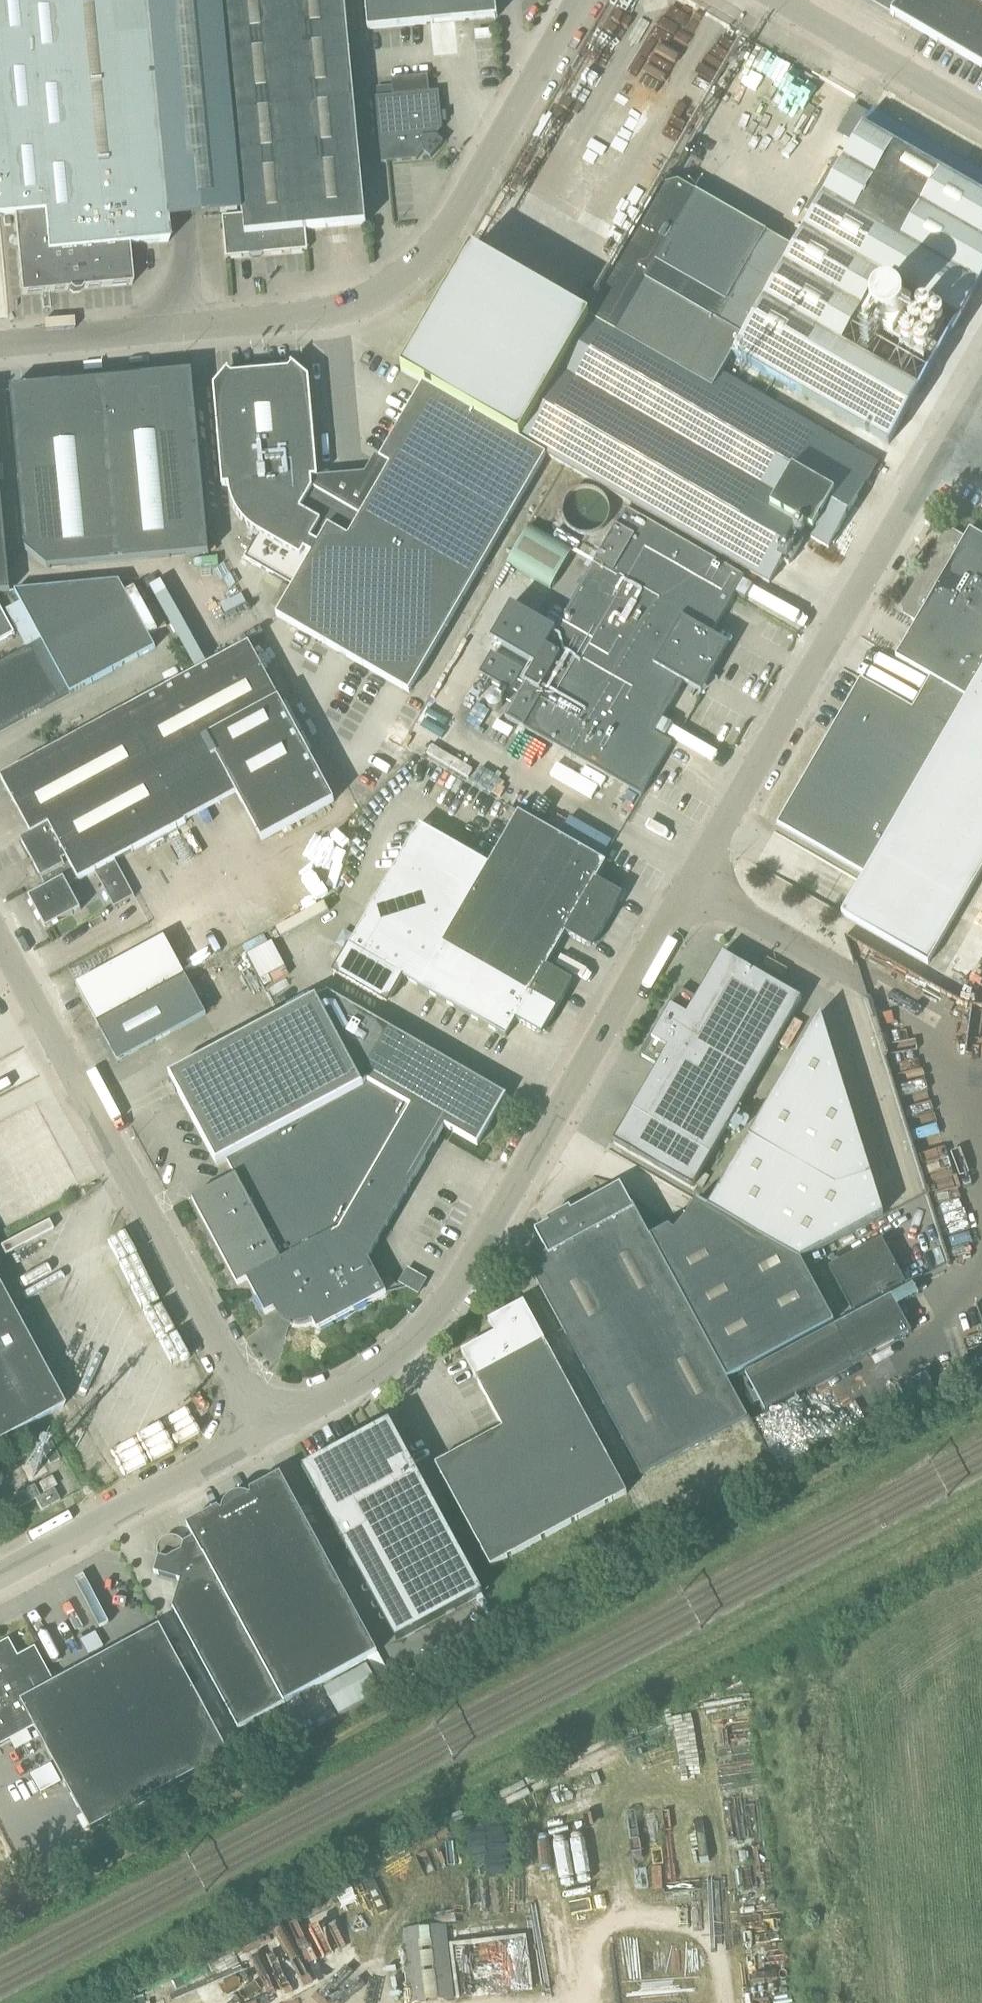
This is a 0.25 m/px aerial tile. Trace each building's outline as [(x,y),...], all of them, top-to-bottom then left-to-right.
[(145,0),(0,0),(0,217),(13,216),(21,295),(132,284),(128,245),(168,242),(145,0)] [(345,0),(223,0),(243,214),(222,216),(226,257),(249,255),(253,258),(260,257),(263,254),(307,250),(306,229),(366,224),(345,0)] [(368,29),(497,17),(496,0),(365,0),(368,29)] [(892,14),(981,66),(981,0),(900,0),(892,14)] [(392,79),(394,96),(376,97),(382,163),(417,160),(424,152),(431,159),(444,143),(437,136),(443,129),(440,92),(430,92),(429,76),(392,79)] [(734,355),(889,444),(981,283),(981,172),(874,110),(734,355)] [(551,195),(585,211),(601,176),(603,177),(614,153),(592,143),(583,162),(569,155),(551,195)] [(646,282),(742,337),(793,249),(767,234),(714,204),(697,193),(697,192),(694,190),(693,191),(679,183),(677,184),(675,176),(663,179),(665,187),(662,188),(628,247),(656,263),(646,282)] [(628,247),(588,317),(616,333),(713,389),(733,354),(742,337),(646,282),(656,263),(628,247)] [(588,317),(472,250),(402,371),(764,581),(798,523),(814,533),(811,538),(829,549),(869,479),(713,389),(616,333),(588,317)] [(230,370),(229,369),(214,387),(223,487),(229,487),(229,491),(230,495),(231,497),(232,500),(233,504),(235,508),(237,512),(239,515),(241,518),(242,520),(245,523),(248,526),(251,528),(254,531),(260,534),(246,558),(294,586),(277,615),(409,692),(547,456),(424,384),(380,460),(390,465),(361,516),(313,488),(312,479),(318,479),(310,378),(292,364),(291,365),(293,366),(289,370),(233,375),(229,372),(230,370)] [(209,554),(193,373),(12,389),(26,550),(49,569),(209,554)] [(11,591),(0,475),(0,592),(11,591)] [(562,509),(562,513),(562,516),(563,520),(565,524),(568,528),(571,531),(575,534),(580,536),(585,536),(589,536),(593,535),(597,534),(600,532),(603,529),(606,526),(608,522),(609,517),(610,512),(609,508),(608,503),(605,499),(603,496),(600,493),(597,491),(593,490),(589,489),(584,489),(580,490),(575,491),(571,494),(568,497),(565,501),(563,505),(562,509)] [(536,666),(506,718),(642,796),(672,744),(655,734),(688,677),(700,684),(707,673),(712,676),(729,646),(712,636),(745,578),(626,510),(556,631),(517,608),(496,644),(536,666)] [(777,824),(865,875),(843,913),(964,985),(981,954),(981,536),(970,529),(965,538),(953,531),(947,528),(899,612),(904,616),(916,622),(895,658),(930,678),(913,709),(861,678),(777,824)] [(519,533),(497,570),(539,596),(562,558),(519,533)] [(31,647),(0,664),(0,732),(60,700),(156,648),(120,581),(16,591),(43,641),(31,647)] [(147,593),(172,641),(186,633),(161,586),(147,593)] [(15,633),(0,604),(0,641),(15,633)] [(157,768),(280,701),(249,645),(2,778),(32,834),(21,840),(42,879),(44,878),(50,889),(43,893),(42,890),(29,897),(46,929),(82,910),(69,886),(79,880),(80,881),(95,873),(114,907),(133,897),(115,862),(187,823),(157,768)] [(524,671),(491,652),(478,674),(512,693),(524,671)] [(440,697),(431,708),(448,721),(456,709),(440,697)] [(157,768),(187,823),(237,796),(261,841),(311,814),(333,802),(310,758),(280,701),(157,768)] [(442,745),(448,734),(417,718),(411,729),(442,745)] [(470,900),(557,950),(566,933),(588,946),(595,944),(621,899),(619,892),(597,880),(607,863),(519,812),(489,864),(490,865),(470,900)] [(490,865),(489,864),(420,825),(350,946),(349,946),(334,973),(383,1001),(391,999),(403,977),(420,987),(445,943),(470,900),(490,865)] [(547,966),(557,950),(470,900),(445,943),(558,1008),(571,986),(569,979),(547,966)] [(98,1024),(186,976),(165,937),(77,985),(98,1024)] [(545,1030),(558,1008),(445,943),(420,987),(507,1037),(517,1020),(538,1032),(545,1030)] [(658,1065),(632,1110),(614,1142),(694,1188),(803,999),(723,953),(697,998),(681,989),(643,1056),(658,1065)] [(186,976),(98,1024),(119,1062),(207,1015),(186,976)] [(507,1095),(329,992),(170,1076),(217,1165),(227,1160),(236,1176),(192,1199),(238,1285),(248,1280),(266,1314),(280,1307),(291,1323),(299,1324),(306,1323),(313,1321),(318,1330),(387,1293),(369,1259),(445,1127),(478,1146),(507,1095)] [(651,1237),(727,1378),(834,1322),(801,1260),(885,1214),(821,1012),(710,1207),(698,1200),(688,1218),(651,1237)] [(727,1378),(651,1237),(634,1206),(630,1208),(621,1191),(540,1235),(550,1252),(528,1264),(643,1475),(748,1418),(727,1379),(727,1378)] [(906,1283),(883,1239),(829,1267),(853,1312),(906,1283)] [(64,1407),(0,1288),(0,1442),(64,1407)] [(891,1296),(746,1374),(766,1411),(911,1333),(891,1296)] [(477,1378),(504,1428),(436,1465),(492,1567),(628,1493),(545,1341),(525,1302),(489,1321),(496,1334),(462,1352),(477,1378)] [(915,1382),(889,1394),(900,1416),(926,1403),(915,1382)] [(391,1421),(303,1469),(347,1549),(364,1540),(414,1632),(484,1594),(391,1421)] [(59,1460),(50,1443),(40,1448),(50,1465),(59,1460)] [(160,1557),(155,1573),(181,1581),(174,1608),(239,1729),(378,1653),(281,1475),(188,1526),(195,1539),(185,1544),(182,1540),(177,1537),(175,1542),(170,1542),(166,1543),(164,1548),(159,1547),(158,1552),(160,1557)] [(52,1476),(39,1483),(45,1492),(57,1485),(52,1476)] [(42,1511),(59,1502),(53,1490),(39,1498),(33,1487),(13,1498),(18,1509),(35,1499),(42,1511)] [(0,1645),(0,1746),(35,1727),(91,1831),(230,1755),(160,1626),(55,1683),(36,1647),(19,1656),(10,1639),(0,1645)] [(414,1927),(404,1928),(411,2002),(415,2002),(455,1999),(446,1924),(414,1927)] [(274,2002),(311,1995),(309,1982),(295,1985),(293,1974),(273,1978),(276,1993),(272,1994),(274,2002)] [(211,1984),(192,1990),(196,2002),(217,2002),(211,1984)]
